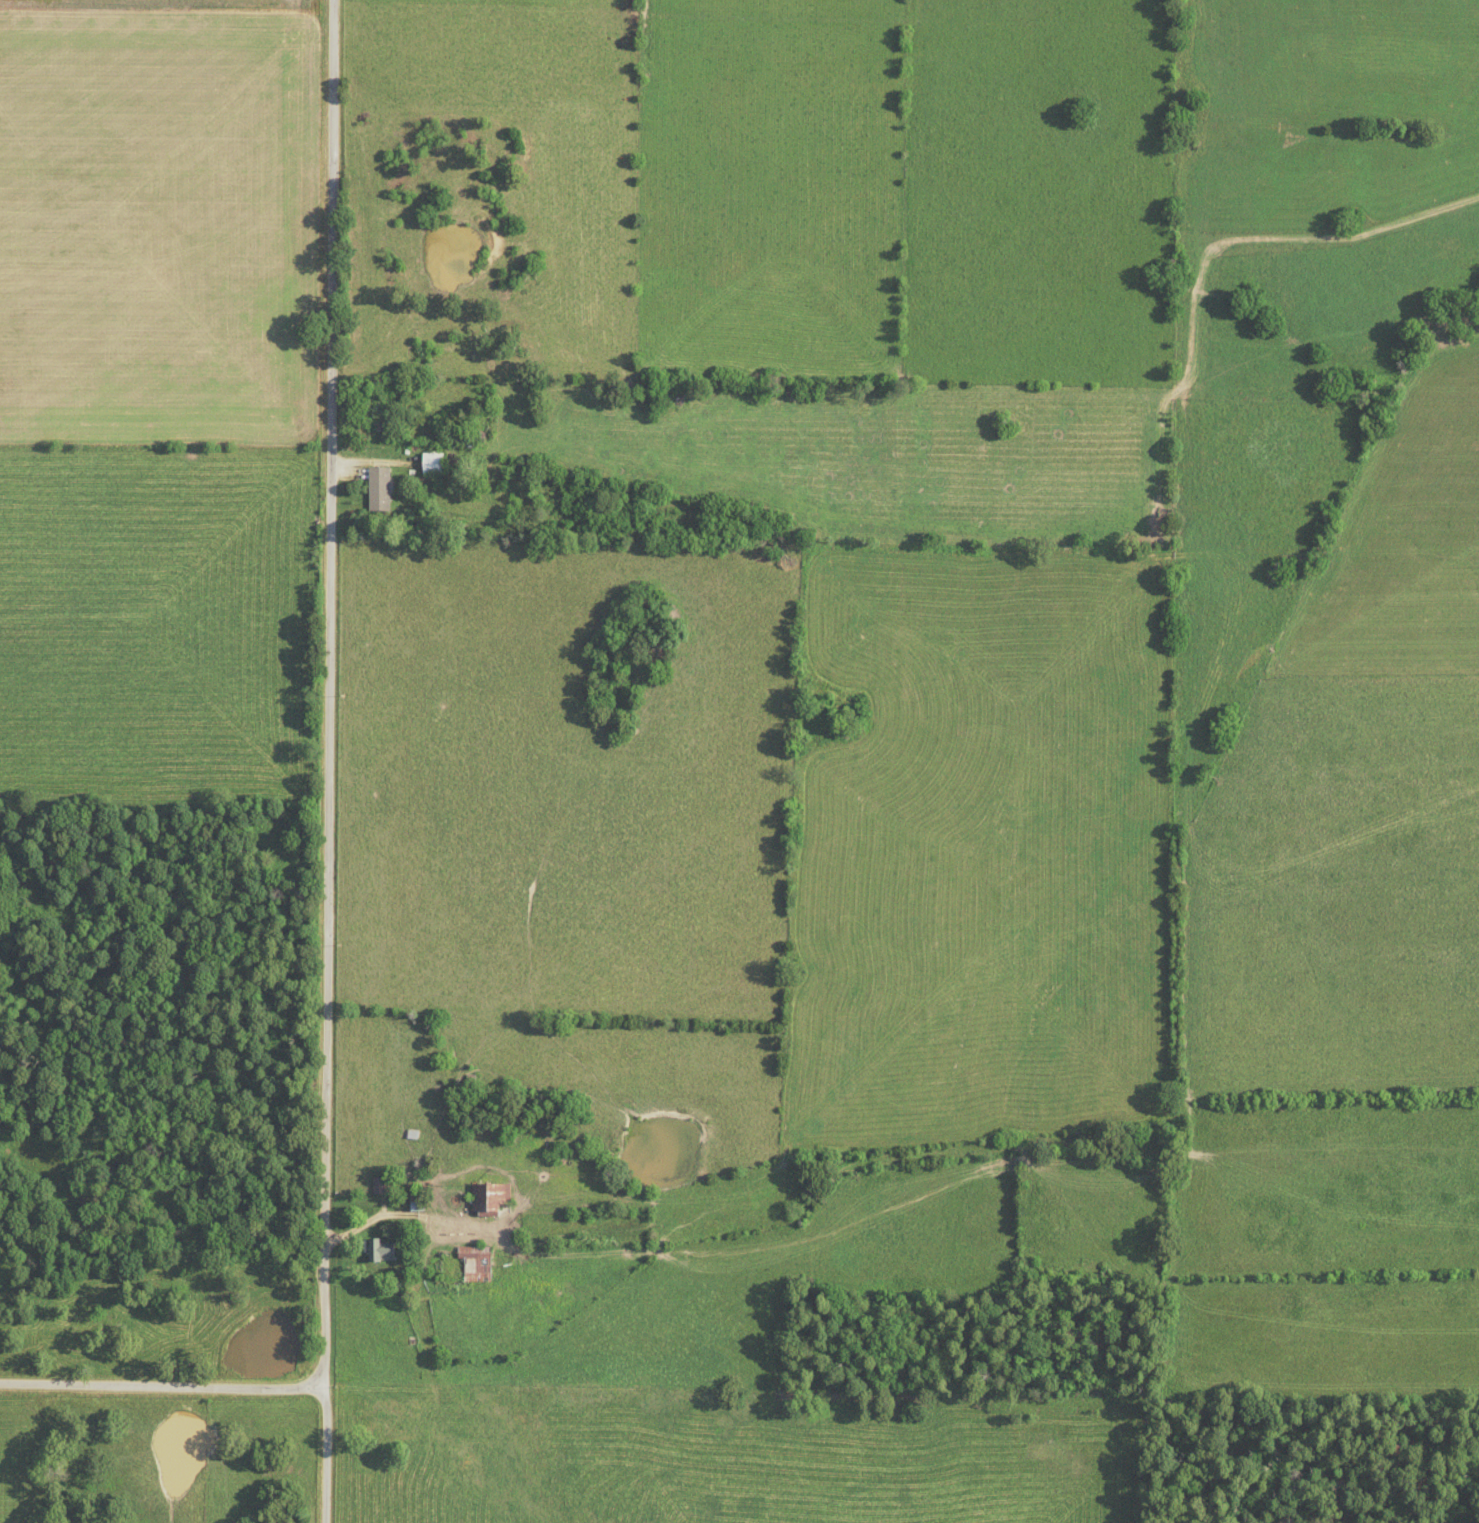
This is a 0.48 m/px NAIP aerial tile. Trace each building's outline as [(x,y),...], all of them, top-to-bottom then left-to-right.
[(441,453),(421,453),(421,474),(441,474),(441,453)] [(368,510),(388,510),(388,467),(368,467),(368,510)] [(388,1193),(388,1177),(372,1177),(372,1193),(388,1193)] [(496,1217),(496,1206),(509,1206),(509,1183),(471,1183),(471,1217),(496,1217)] [(367,1261),(393,1261),(392,1238),(366,1239),(367,1261)] [(462,1282),(490,1282),(490,1246),(456,1246),(456,1259),(462,1259),(462,1282)]
